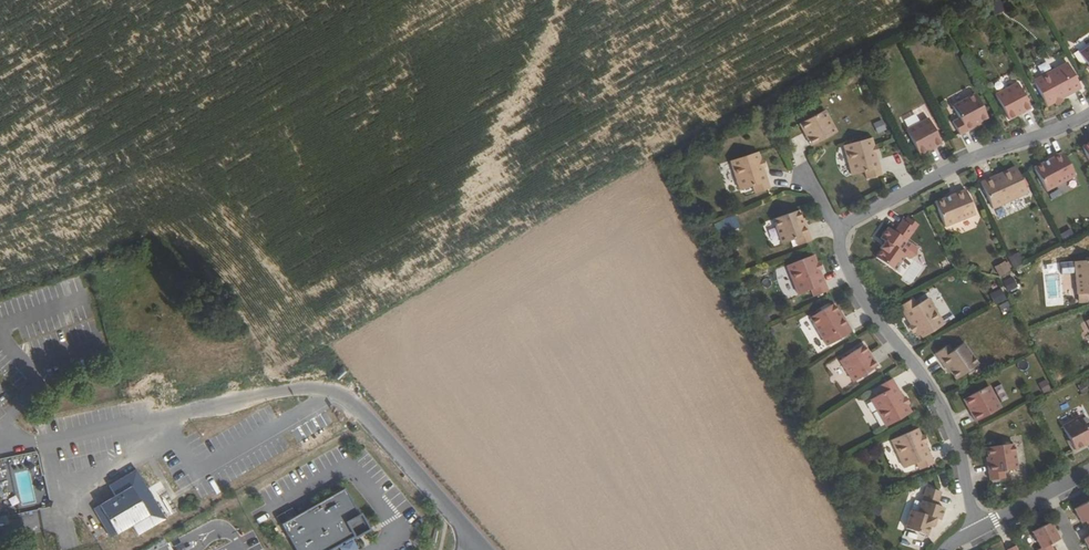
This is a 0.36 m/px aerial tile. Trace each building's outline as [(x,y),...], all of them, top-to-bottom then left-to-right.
[(1037,80),(1051,105),(1085,88),(1078,74),(1071,78),(1065,66),(1037,80)] [(1019,114),(1027,110),(1028,112),(1035,108),(1022,82),(1000,94),(1013,119),(1020,116),(1019,114)] [(980,93),(957,105),(964,118),(957,121),(964,134),(978,127),(978,125),(992,117),(980,93)] [(1031,112),(1020,117),(1027,134),(1039,128),(1031,112)] [(814,149),(840,136),(828,114),(803,127),(806,134),(808,133),(812,140),(810,142),(814,149)] [(930,149),(937,145),(938,147),(946,143),(932,117),(910,129),(924,154),(931,151),(930,149)] [(882,119),(872,124),(877,135),(887,130),(882,119)] [(876,136),(848,144),(857,174),(870,171),(872,178),(887,174),(876,136)] [(1023,152),(1028,163),(1046,155),(1041,144),(1023,152)] [(1067,151),(1038,166),(1050,190),(1080,174),(1067,151)] [(760,155),(733,164),(742,193),(755,189),(758,196),(772,192),(760,155)] [(1020,166),(985,182),(997,208),(1032,192),(1020,166)] [(970,189),(939,201),(949,226),(980,213),(970,189)] [(802,245),(816,240),(810,224),(808,225),(803,209),(777,218),(786,243),(800,238),(802,245)] [(884,246),(886,247),(880,255),(899,269),(910,253),(904,249),(920,227),(907,218),(899,230),(893,225),(885,236),(889,239),(884,246)] [(1060,234),(1063,243),(1075,238),(1072,229),(1060,234)] [(1019,253),(1008,259),(1014,269),(1024,263),(1019,253)] [(818,254),(791,265),(802,293),(815,288),(818,296),(832,290),(818,254)] [(1078,261),(1081,294),(1088,293),(1088,260),(1078,261)] [(994,268),(1000,278),(1011,271),(1005,261),(994,268)] [(1012,276),(1002,281),(1008,293),(1018,288),(1012,276)] [(918,297),(904,304),(924,338),(949,323),(933,296),(921,303),(918,297)] [(838,302),(815,316),(828,338),(840,331),(844,337),(856,330),(848,316),(846,317),(838,302)] [(1012,310),(1008,303),(1001,307),(1005,314),(1012,310)] [(952,343),(940,352),(949,365),(951,364),(960,378),(982,363),(968,341),(956,349),(952,343)] [(878,358),(876,359),(871,352),(873,351),(869,344),(845,359),(858,380),(882,365),(878,358)] [(896,377),(883,385),(886,391),(875,398),(890,425),(915,411),(896,377)] [(1043,394),(1051,390),(1045,380),(1037,384),(1043,394)] [(993,384),(968,398),(971,405),(973,404),(977,412),(975,412),(980,420),(1005,407),(993,384)] [(1067,425),(1079,449),(1088,443),(1088,423),(1085,415),(1067,425)] [(922,427),(896,438),(908,467),(921,461),(924,468),(938,462),(922,427)] [(1008,469),(1022,467),(1018,442),(991,446),(994,462),(992,463),(994,479),(1009,477),(1008,469)] [(117,493),(95,505),(112,535),(134,523),(140,533),(168,517),(140,468),(112,482),(117,493)] [(945,490),(931,486),(922,511),(916,509),(909,527),(931,534),(934,525),(936,525),(939,517),(944,519),(948,506),(941,504),(945,490)] [(300,549),(339,549),(360,538),(361,539),(368,535),(375,531),(367,516),(366,516),(352,489),(302,515),(286,524),(300,549)] [(1077,509),(1084,523),(1088,521),(1088,522),(1088,502),(1077,509)] [(281,516),(286,524),(302,515),(298,508),(281,516)] [(1035,532),(1043,548),(1041,549),(1055,549),(1052,545),(1062,540),(1053,523),(1035,532)] [(412,542),(417,545),(423,537),(418,533),(412,542)]
